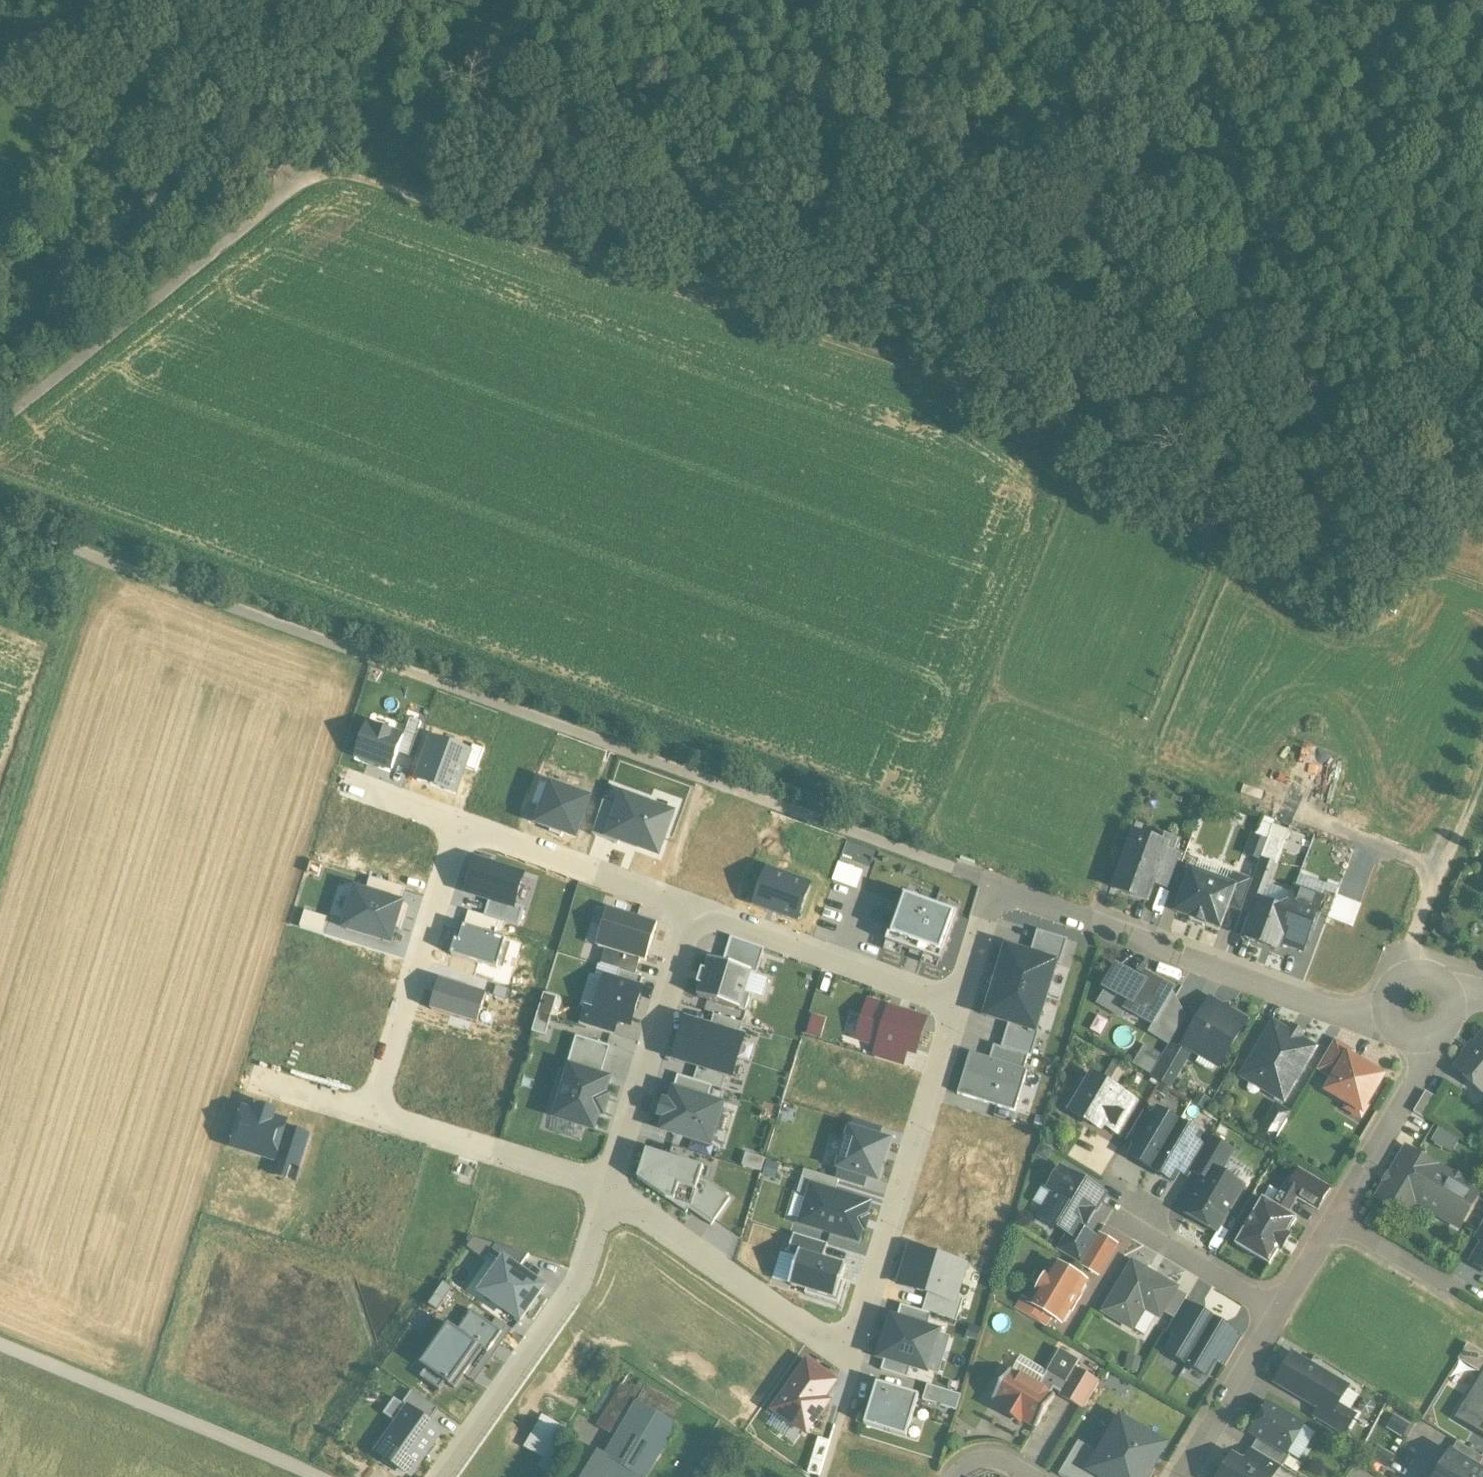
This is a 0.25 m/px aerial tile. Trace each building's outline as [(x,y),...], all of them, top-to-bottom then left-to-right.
[(398,754),(409,758),(421,724),(410,720),(405,736),(398,754)] [(392,769),(398,754),(405,736),(368,723),(356,756),(357,756),(392,769)] [(465,769),(470,754),(432,740),(417,783),(455,797),(465,769)] [(465,769),(476,773),(484,750),(473,746),(470,754),(465,769)] [(554,783),(542,779),(532,806),(542,809),(549,787),(552,788),(554,783)] [(552,788),(549,787),(542,809),(534,830),(577,845),(592,802),(552,788)] [(622,793),(617,808),(616,810),(620,811),(610,837),(621,841),(657,855),(671,817),(649,808),(651,803),(622,793)] [(603,803),(591,836),(619,846),(621,841),(610,837),(620,811),(616,810),(617,808),(603,803)] [(1166,837),(1159,854),(1164,856),(1153,884),(1172,891),(1180,869),(1184,857),(1173,853),(1177,841),(1166,837)] [(1159,854),(1131,843),(1114,889),(1147,902),(1153,884),(1164,856),(1159,854)] [(1253,880),(1241,911),(1252,915),(1258,901),(1260,902),(1273,865),(1260,861),(1253,880)] [(491,900),(516,908),(525,878),(477,863),(467,892),(491,900)] [(862,873),(838,865),(833,881),(856,889),(862,873)] [(1191,873),(1180,869),(1172,891),(1171,893),(1182,897),(1191,873)] [(753,909),(799,925),(812,886),(767,870),(753,909)] [(1230,887),(1191,873),(1182,897),(1176,913),(1220,929),(1228,907),(1235,889),(1230,887)] [(1253,880),(1235,873),(1230,887),(1235,889),(1228,907),(1241,912),(1241,911),(1253,880)] [(399,904),(404,889),(371,880),(367,894),(399,904)] [(1295,889),(1286,912),(1260,902),(1258,901),(1252,915),(1244,938),(1278,950),(1280,943),(1303,952),(1316,915),(1322,899),(1320,898),(1295,889)] [(407,906),(399,904),(367,894),(358,891),(345,934),(394,948),(407,906)] [(1336,897),(1323,892),(1320,898),(1322,899),(1316,915),(1328,919),(1336,897)] [(887,943),(942,963),(959,914),(904,895),(887,943)] [(1336,897),(1328,919),(1352,928),(1360,906),(1336,897)] [(485,917),(519,928),(524,910),(516,908),(491,900),(485,917)] [(596,948),(607,951),(641,962),(647,964),(659,926),(607,910),(596,948)] [(456,944),(451,958),(497,971),(505,943),(464,930),(459,945),(456,944)] [(1038,933),(1030,956),(1056,964),(1058,965),(1066,942),(1038,933)] [(757,976),(765,951),(732,940),(724,965),(752,974),(757,976)] [(996,983),(1046,998),(1056,964),(1030,956),(1006,949),(996,983)] [(621,973),(636,977),(641,962),(607,951),(602,967),(621,973)] [(752,974),(724,965),(710,961),(707,972),(703,971),(697,987),(701,988),(698,999),(746,1014),(751,996),(746,994),(752,974)] [(1143,984),(1117,968),(1105,988),(1131,1004),(1143,984)] [(640,991),(643,979),(636,977),(621,973),(617,984),(640,991)] [(1173,992),(1147,977),(1143,984),(1131,1004),(1127,1011),(1152,1026),(1173,992)] [(431,1010),(479,1025),(487,996),(440,981),(431,1010)] [(642,992),(640,991),(617,984),(605,981),(596,1013),(595,1016),(618,1023),(631,1027),(642,992)] [(1035,1032),(1046,998),(996,983),(986,1017),(1009,1024),(1035,1032)] [(1152,1026),(1148,1034),(1168,1046),(1185,1017),(1173,992),(1152,1026)] [(1221,1007),(1210,1000),(1184,1045),(1219,1066),(1245,1022),(1229,1012),(1227,1006),(1221,1007)] [(880,1043),(907,1051),(916,1054),(925,1023),(890,1012),(891,1010),(869,1004),(858,1039),(879,1046),(880,1043)] [(613,1036),(618,1023),(595,1016),(596,1013),(585,1010),(580,1026),(613,1036)] [(532,1034),(545,1038),(551,1019),(539,1015),(532,1034)] [(714,1017),(710,1030),(738,1039),(742,1026),(714,1017)] [(710,1030),(687,1022),(681,1042),(737,1059),(743,1040),(738,1039),(710,1030)] [(1316,1049),(1273,1023),(1247,1066),(1265,1077),(1268,1087),(1265,1091),(1284,1102),(1316,1049)] [(1035,1032),(1009,1024),(1002,1049),(1028,1056),(1031,1057),(1038,1033),(1035,1032)] [(1456,1068),(1482,1091),(1482,1036),(1456,1068)] [(568,1068),(570,1069),(601,1078),(610,1048),(577,1038),(568,1068)] [(1356,1052),(1335,1040),(1317,1071),(1334,1081),(1348,1057),(1351,1059),(1356,1052)] [(681,1042),(675,1061),(698,1068),(727,1077),(731,1079),(737,1059),(681,1042)] [(907,1051),(880,1043),(879,1046),(874,1059),(902,1067),(907,1051)] [(1024,1070),(1028,1056),(1002,1049),(993,1046),(989,1060),(1024,1070)] [(1169,1046),(1150,1077),(1167,1087),(1185,1056),(1169,1046)] [(1155,1053),(1144,1047),(1137,1060),(1147,1066),(1155,1053)] [(1028,1071),(1024,1070),(989,1060),(971,1054),(959,1095),(1015,1112),(1028,1071)] [(1334,1081),(1328,1091),(1362,1112),(1382,1077),(1351,1059),(1348,1057),(1334,1081)] [(727,1077),(698,1068),(694,1082),(722,1090),(727,1077)] [(596,1134),(612,1080),(601,1078),(570,1069),(555,1122),(596,1134)] [(713,1088),(679,1077),(674,1093),(676,1094),(708,1104),(713,1088)] [(1136,1102),(1093,1077),(1092,1079),(1085,1080),(1081,1086),(1083,1093),(1071,1113),(1100,1130),(1104,1125),(1113,1108),(1127,1116),(1136,1102)] [(1436,1098),(1426,1092),(1413,1113),(1423,1119),(1436,1098)] [(708,1104),(676,1094),(672,1107),(665,1104),(661,1118),(668,1120),(665,1132),(710,1146),(722,1109),(708,1104)] [(1276,1107),(1258,1138),(1272,1146),(1290,1115),(1276,1107)] [(1127,1116),(1113,1108),(1104,1125),(1117,1133),(1127,1116)] [(245,1111),(233,1149),(274,1161),(284,1129),(286,1123),(273,1119),(274,1114),(259,1109),(258,1115),(245,1111)] [(1179,1123),(1158,1111),(1154,1118),(1137,1147),(1131,1157),(1152,1170),(1179,1123)] [(1144,1112),(1127,1141),(1137,1147),(1154,1118),(1144,1112)] [(857,1121),(854,1120),(850,1131),(851,1131),(879,1140),(882,1129),(857,1121)] [(1200,1135),(1179,1123),(1152,1170),(1172,1182),(1178,1171),(1195,1142),(1200,1135)] [(1446,1153),(1455,1141),(1439,1128),(1430,1140),(1446,1153)] [(301,1169),(311,1137),(284,1129),(274,1161),(270,1174),(286,1179),(290,1166),(301,1169)] [(851,1131),(839,1169),(867,1178),(876,1181),(888,1143),(879,1140),(851,1131)] [(1233,1151),(1212,1138),(1206,1148),(1192,1173),(1203,1179),(1210,1166),(1221,1172),(1233,1151)] [(1195,1142),(1178,1171),(1189,1177),(1192,1173),(1206,1148),(1195,1142)] [(703,1169),(647,1152),(638,1182),(667,1201),(691,1208),(700,1182),(703,1169)] [(1435,1168),(1407,1152),(1380,1198),(1408,1214),(1413,1205),(1434,1170),(1435,1168)] [(1221,1172),(1210,1166),(1203,1179),(1182,1214),(1216,1233),(1244,1186),(1221,1172)] [(839,1169),(835,1180),(864,1189),(867,1178),(839,1169)] [(1104,1195),(1061,1169),(1049,1189),(1056,1193),(1041,1218),(1056,1227),(1067,1233),(1072,1225),(1082,1231),(1086,1226),(1085,1221),(1090,1213),(1094,1211),(1104,1195)] [(1434,1170),(1413,1205),(1457,1230),(1477,1195),(1434,1170)] [(839,1182),(805,1171),(797,1195),(809,1199),(812,1189),(834,1196),(835,1194),(839,1182)] [(1328,1188),(1301,1172),(1299,1171),(1298,1173),(1287,1192),(1287,1193),(1297,1199),(1315,1210),(1317,1211),(1318,1209),(1329,1191),(1330,1189),(1328,1188)] [(713,1224),(731,1200),(706,1184),(700,1182),(691,1208),(713,1224)] [(835,1194),(834,1196),(812,1189),(809,1199),(801,1225),(858,1243),(870,1205),(835,1194)] [(1287,1192),(1285,1190),(1283,1189),(1282,1191),(1273,1207),(1287,1216),(1297,1199),(1287,1193),(1287,1192)] [(1273,1207),(1265,1202),(1263,1200),(1262,1202),(1262,1203),(1251,1222),(1250,1222),(1249,1224),(1237,1244),(1236,1246),(1238,1247),(1249,1253),(1249,1254),(1250,1255),(1251,1254),(1255,1257),(1256,1258),(1268,1264),(1267,1265),(1269,1266),(1270,1264),(1278,1251),(1281,1253),(1282,1252),(1281,1252),(1290,1237),(1291,1237),(1287,1235),(1295,1222),(1296,1220),(1295,1219),(1294,1220),(1287,1216),(1273,1207)] [(1056,1227),(1041,1218),(1039,1221),(1054,1230),(1056,1227)] [(1474,1239),(1482,1244),(1482,1223),(1474,1239)] [(1067,1233),(1057,1250),(1081,1265),(1096,1239),(1082,1231),(1072,1225),(1067,1233)] [(828,1245),(795,1235),(788,1255),(798,1258),(799,1254),(823,1261),(828,1245)] [(1100,1235),(1082,1266),(1098,1275),(1116,1245),(1100,1235)] [(497,1246),(490,1256),(503,1265),(506,1262),(519,1272),(529,1257),(497,1246)] [(1472,1264),(1482,1270),(1482,1246),(1472,1264)] [(965,1267),(910,1250),(899,1286),(929,1295),(954,1303),(955,1298),(965,1267)] [(823,1261),(799,1254),(798,1258),(789,1286),(806,1292),(805,1295),(838,1306),(845,1283),(842,1282),(846,1268),(823,1261)] [(521,1323),(544,1290),(519,1272),(506,1262),(503,1265),(482,1295),(521,1323)] [(1085,1281),(1054,1263),(1030,1303),(1029,1304),(1051,1317),(1061,1323),(1085,1281)] [(1133,1264),(1104,1313),(1132,1329),(1144,1309),(1159,1317),(1162,1313),(1176,1290),(1176,1289),(1133,1264)] [(1176,1290),(1162,1313),(1174,1320),(1184,1303),(1187,1297),(1176,1290)] [(954,1303),(929,1295),(923,1313),(932,1316),(956,1323),(963,1301),(955,1298),(954,1303)] [(1030,1303),(1023,1299),(1017,1310),(1045,1327),(1051,1317),(1029,1304),(1030,1303)] [(1174,1320),(1167,1332),(1177,1338),(1194,1310),(1184,1303),(1174,1320)] [(927,1331),(932,1316),(923,1313),(901,1307),(897,1322),(927,1331)] [(1177,1338),(1168,1354),(1187,1365),(1213,1320),(1194,1309),(1177,1338)] [(458,1334),(482,1352),(486,1355),(501,1334),(473,1313),(458,1334)] [(927,1331),(897,1322),(889,1320),(878,1358),(885,1360),(912,1368),(927,1373),(939,1334),(927,1331)] [(1232,1332),(1213,1320),(1187,1365),(1206,1376),(1215,1361),(1232,1332)] [(455,1389),(482,1352),(458,1334),(450,1328),(422,1365),(428,1370),(423,1378),(440,1391),(446,1382),(455,1389)] [(1232,1332),(1215,1361),(1225,1367),(1242,1338),(1232,1332)] [(1468,1345),(1458,1360),(1480,1373),(1482,1369),(1482,1354),(1468,1345)] [(1347,1389),(1292,1357),(1276,1382),(1320,1408),(1331,1415),(1337,1406),(1347,1389)] [(908,1379),(912,1368),(885,1360),(882,1372),(908,1379)] [(835,1382),(807,1363),(775,1410),(808,1433),(828,1403),(823,1400),(835,1382)] [(1099,1383),(1075,1368),(1067,1382),(1060,1394),(1059,1396),(1083,1410),(1099,1383)] [(1038,1387),(1010,1371),(992,1402),(1006,1410),(1005,1413),(1020,1422),(1022,1420),(1036,1428),(1055,1397),(1038,1387)] [(1067,1382),(1048,1371),(1038,1387),(1050,1395),(1053,1390),(1060,1394),(1067,1382)] [(629,1376),(598,1427),(617,1439),(638,1405),(673,1426),(683,1408),(629,1376)] [(1469,1403),(1482,1412),(1482,1379),(1469,1403)] [(918,1397),(878,1385),(865,1426),(905,1438),(918,1397)] [(956,1413),(961,1396),(928,1387),(923,1404),(956,1413)] [(429,1425),(438,1411),(414,1394),(404,1407),(429,1425)] [(429,1425),(404,1407),(396,1401),(386,1414),(397,1422),(373,1456),(403,1476),(410,1476),(441,1434),(429,1425)] [(617,1439),(607,1456),(641,1476),(649,1476),(657,1463),(678,1429),(673,1426),(638,1405),(617,1439)] [(1303,1426),(1268,1406),(1252,1433),(1259,1438),(1286,1454),(1287,1453),(1303,1426)] [(1337,1406),(1331,1415),(1320,1408),(1314,1419),(1343,1436),(1355,1417),(1337,1406)] [(1474,1429),(1482,1434),(1482,1415),(1474,1429)] [(527,1449),(550,1463),(568,1433),(544,1419),(527,1449)] [(1166,1446),(1118,1419),(1099,1453),(1088,1473),(1096,1476),(1148,1476),(1166,1446)] [(1286,1454),(1259,1438),(1252,1450),(1279,1466),(1283,1468),(1290,1455),(1287,1453),(1286,1454)] [(1061,1476),(1096,1476),(1088,1473),(1099,1453),(1079,1442),(1059,1476),(1061,1476)] [(1457,1442),(1451,1452),(1477,1469),(1482,1459),(1482,1458),(1457,1442)] [(1251,1450),(1243,1463),(1267,1476),(1272,1476),(1279,1466),(1252,1450),(1251,1450)] [(583,1476),(641,1476),(607,1456),(599,1452),(583,1476)] [(1436,1476),(1482,1476),(1482,1472),(1477,1469),(1451,1452),(1436,1476)] [(1232,1457),(1220,1476),(1267,1476),(1243,1463),(1232,1457)]
